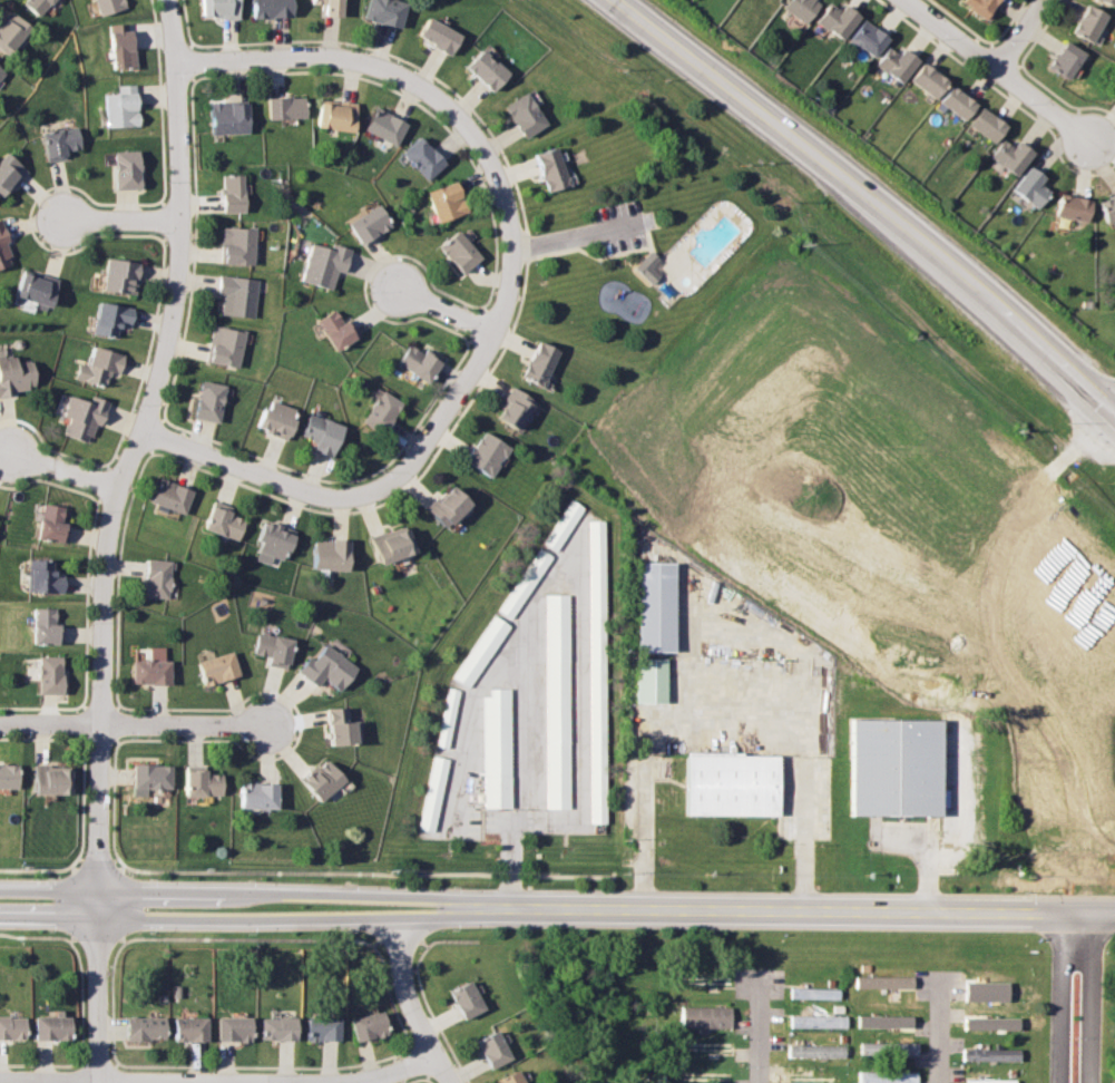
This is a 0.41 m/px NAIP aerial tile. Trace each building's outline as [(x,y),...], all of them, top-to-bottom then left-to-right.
[(22,1),(41,17),(55,0),(23,0),(22,1)] [(100,16),(129,7),(127,0),(95,0),(100,16)] [(241,18),(241,0),(202,0),(202,18),(241,18)] [(294,0),(253,0),(253,18),(294,18),(294,0)] [(311,3),(323,4),(323,16),(341,16),(341,0),(311,0),(311,3)] [(408,1),(401,0),(369,0),(365,20),(403,27),(408,1)] [(804,23),(822,3),(818,0),(787,0),(783,4),(804,23)] [(986,21),(999,0),(974,0),(968,9),(986,21)] [(838,8),(832,3),(819,20),(843,40),(861,17),(842,2),(838,8)] [(1072,33),(1094,42),(1106,13),(1084,4),(1072,33)] [(32,27),(10,10),(0,22),(0,49),(10,57),(32,27)] [(419,35),(452,56),(463,36),(430,16),(419,35)] [(890,38),(865,19),(851,38),(876,57),(890,38)] [(111,25),(115,69),(137,67),(134,22),(111,25)] [(1049,67),(1069,80),(1086,55),(1066,41),(1049,67)] [(467,65),(495,92),(512,76),(485,48),(467,65)] [(904,48),(899,55),(890,48),(877,65),(902,84),(920,60),(904,48)] [(911,81),(937,100),(950,82),(925,64),(911,81)] [(119,92),(106,92),(107,127),(139,126),(138,85),(118,86),(119,92)] [(940,101),(965,121),(978,105),(953,85),(940,101)] [(507,106),(527,138),(549,125),(529,92),(507,106)] [(268,97),(268,120),(307,120),(307,97),(268,97)] [(355,134),(360,106),(323,100),(319,128),(355,134)] [(212,103),(212,135),(250,135),(250,103),(212,103)] [(994,144),(1008,128),(985,107),(970,123),(994,144)] [(398,147),(409,124),(378,108),(365,131),(398,147)] [(46,130),(49,160),(68,158),(67,149),(81,148),(79,127),(46,130)] [(448,163),(421,136),(403,154),(430,180),(448,163)] [(1014,148),(1004,140),(991,156),(1017,176),(1036,153),(1020,140),(1014,148)] [(570,187),(561,148),(538,154),(548,193),(570,187)] [(28,169),(7,152),(0,160),(0,193),(6,197),(28,169)] [(116,152),(116,189),(141,189),(141,152),(116,152)] [(1041,184),(1046,180),(1036,167),(1015,184),(1035,208),(1050,195),(1041,184)] [(223,213),(246,213),(246,175),(223,175),(223,213)] [(460,182),(429,193),(440,223),(470,212),(460,182)] [(1092,201),(1062,195),(1058,216),(1088,222),(1092,201)] [(1114,220),(1114,196),(1097,205),(1107,224),(1114,220)] [(393,225),(379,204),(350,224),(364,245),(393,225)] [(16,264),(1,218),(0,219),(0,269),(16,264)] [(223,264),(256,264),(256,227),(223,227),(223,264)] [(485,257),(460,230),(441,246),(466,274),(485,257)] [(352,251),(313,240),(302,281),(333,290),(339,271),(345,273),(352,251)] [(658,258),(651,250),(634,266),(651,284),(658,276),(649,267),(658,258)] [(104,290),(136,295),(141,263),(109,257),(104,290)] [(17,297),(52,308),(60,282),(25,271),(17,297)] [(254,318),(257,279),(219,275),(218,294),(223,294),(222,314),(254,318)] [(94,334),(118,339),(120,326),(133,329),(136,308),(99,302),(94,334)] [(317,320),(338,351),(358,338),(339,306),(317,320)] [(209,363),(242,367),(245,330),(213,328),(209,363)] [(561,350),(539,341),(524,377),(546,387),(561,350)] [(443,364),(412,342),(399,361),(430,383),(443,364)] [(76,379),(106,388),(110,372),(120,374),(126,355),(94,345),(88,363),(81,361),(76,379)] [(0,354),(0,394),(36,394),(36,362),(18,362),(18,354),(0,354)] [(197,418),(222,422),(227,384),(203,380),(197,418)] [(525,429),(537,398),(511,387),(499,419),(525,429)] [(383,436),(405,404),(384,390),(362,421),(383,436)] [(63,416),(69,418),(63,435),(95,443),(108,402),(71,391),(63,416)] [(257,427),(288,440),(301,412),(270,398),(257,427)] [(314,450),(334,457),(345,427),(310,413),(302,435),(317,441),(314,450)] [(466,461),(493,477),(511,447),(485,430),(466,461)] [(187,514),(195,489),(160,479),(153,504),(187,514)] [(428,509),(449,530),(473,506),(452,485),(428,509)] [(585,507),(571,498),(542,543),(556,552),(585,507)] [(68,506),(42,506),(42,542),(68,542),(68,506)] [(214,506),(206,529),(241,540),(247,516),(214,506)] [(606,821),(605,519),(589,519),(590,821),(606,821)] [(256,550),(287,562),(297,534),(266,523),(256,550)] [(381,567),(418,556),(409,526),(372,537),(381,567)] [(315,572),(351,572),(352,540),(316,540),(315,572)] [(498,611),(512,618),(551,555),(538,547),(498,611)] [(60,560),(31,560),(31,592),(60,592),(60,560)] [(173,598),(173,562),(147,562),(147,598),(173,598)] [(676,562),(638,562),(638,651),(676,651),(676,562)] [(569,593),(546,593),(546,807),(569,807),(569,593)] [(36,643),(63,643),(63,621),(57,621),(57,607),(36,607),(36,643)] [(469,686),(510,624),(493,614),(453,675),(469,686)] [(295,637),(260,631),(255,653),(271,656),(268,663),(290,666),(295,637)] [(342,689),(360,667),(324,641),(301,671),(319,684),(325,676),(342,689)] [(208,685),(242,673),(234,650),(200,661),(208,685)] [(41,654),(41,692),(65,692),(65,654),(41,654)] [(667,657),(637,657),(637,701),(667,701),(667,657)] [(173,658),(135,658),(135,682),(173,682),(173,658)] [(459,689),(448,686),(437,745),(449,747),(459,689)] [(510,686),(491,686),(491,694),(485,694),(485,806),(510,806),(510,686)] [(359,742),(358,705),(331,705),(331,742),(359,742)] [(942,814),(943,716),(853,716),(852,814),(942,814)] [(781,752),(687,752),(687,813),(781,813),(781,752)] [(436,831),(448,757),(432,753),(420,828),(436,831)] [(324,799),(346,777),(326,755),(303,779),(324,799)] [(0,762),(0,786),(20,786),(20,762),(0,762)] [(175,787),(175,763),(137,762),(137,787),(175,787)] [(75,792),(75,765),(37,765),(37,792),(75,792)] [(188,769),(188,793),(225,793),(225,769),(188,769)] [(280,781),(243,781),(243,808),(280,808),(280,781)] [(913,976),(855,975),(855,987),(913,988),(913,976)] [(481,1010),(469,981),(447,990),(459,1019),(481,1010)] [(1008,982),(965,982),(965,1001),(1008,1001),(1008,982)] [(839,999),(839,988),(790,987),(789,998),(839,999)] [(679,1027),(729,1027),(729,1007),(679,1006),(679,1027)] [(34,1016),(34,1040),(71,1039),(70,1012),(55,1013),(55,1016),(34,1016)] [(354,1040),(386,1036),(383,1012),(350,1016),(354,1040)] [(846,1027),(846,1015),(789,1015),(789,1027),(846,1027)] [(912,1015),(857,1015),(857,1027),(912,1027),(912,1015)] [(24,1039),(24,1016),(0,1016),(0,1039),(24,1039)] [(126,1039),(165,1040),(166,1017),(127,1016),(126,1039)] [(174,1040),(207,1041),(207,1017),(174,1016),(174,1040)] [(251,1017),(218,1016),(218,1040),(251,1040),(251,1017)] [(340,1040),(339,1016),(306,1016),(307,1041),(340,1040)] [(1018,1030),(1018,1017),(965,1016),(964,1029),(1018,1030)] [(296,1017),(261,1017),(261,1040),(296,1039),(296,1017)] [(487,1068),(508,1058),(495,1029),(473,1039),(487,1068)] [(917,1055),(917,1041),(860,1043),(860,1056),(917,1055)] [(845,1056),(845,1044),(787,1045),(787,1057),(845,1056)] [(1020,1060),(1020,1048),(963,1048),(963,1060),(1020,1060)] [(516,1069),(494,1078),(496,1082),(522,1082),(516,1069)] [(911,1082),(917,1082),(917,1071),(859,1071),(859,1082),(911,1082)]
